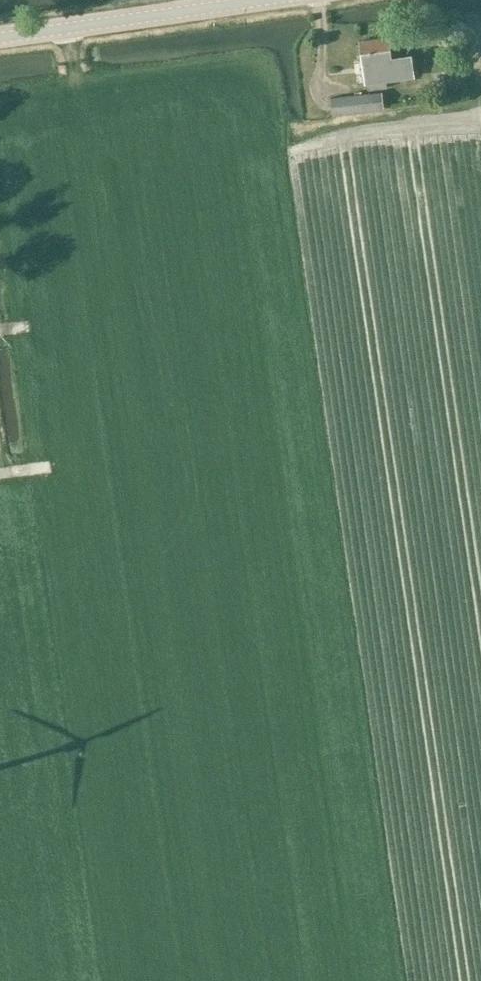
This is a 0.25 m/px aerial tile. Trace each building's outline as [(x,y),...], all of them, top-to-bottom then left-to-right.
[(412,53),(402,55),(399,36),(360,42),(365,84),(369,83),(386,81),(415,77),(412,53)] [(386,81),(369,83),(370,91),(387,89),(386,81)] [(332,114),(384,108),(381,91),(331,98),(332,114)]
